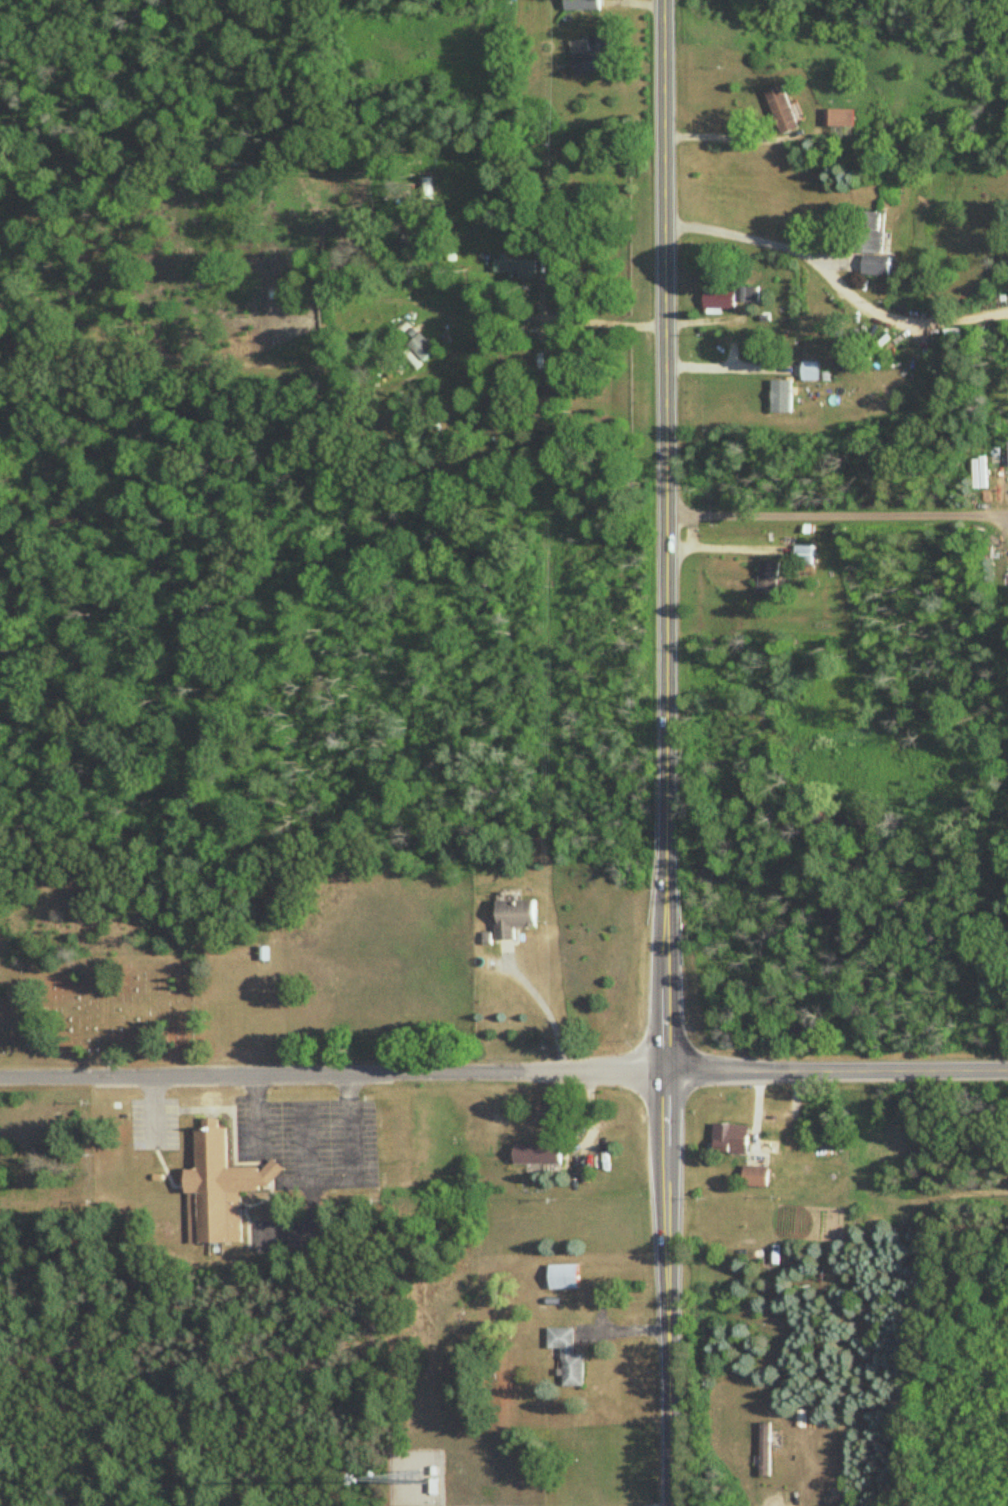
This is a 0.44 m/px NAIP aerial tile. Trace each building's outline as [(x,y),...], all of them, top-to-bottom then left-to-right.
[(565,12),(599,12),(599,0),(565,0),(565,12)] [(569,44),(577,79),(610,71),(602,37),(569,44)] [(765,94),(783,136),(800,129),(782,86),(765,94)] [(853,110),(826,110),(826,128),(853,128),(853,110)] [(881,255),(883,213),(852,212),(851,253),(881,255)] [(863,274),(889,275),(890,259),(865,257),(863,274)] [(736,310),(736,304),(758,304),(758,289),(704,289),(704,310),(736,310)] [(436,351),(420,334),(407,346),(424,363),(436,351)] [(818,363),(804,363),(804,380),(818,380),(818,363)] [(772,381),(772,413),(792,413),(792,381),(772,381)] [(813,546),(796,546),(796,566),(813,566),(813,546)] [(776,596),(779,563),(761,561),(757,594),(776,596)] [(497,942),(515,942),(515,929),(536,929),(536,902),(497,902),(497,942)] [(188,1245),(242,1243),(240,1192),(277,1191),(276,1166),(228,1168),(226,1127),(219,1128),(218,1119),(203,1119),(204,1128),(195,1128),(197,1170),(186,1170),(188,1245)] [(748,1126),(714,1125),(713,1152),(747,1153),(748,1126)] [(516,1165),(563,1165),(563,1145),(516,1145),(516,1165)] [(766,1186),(766,1168),(744,1168),(744,1186),(766,1186)] [(579,1290),(578,1266),(550,1266),(550,1291),(579,1290)] [(584,1357),(574,1356),(574,1329),(548,1329),(548,1350),(563,1350),(562,1388),(583,1389),(584,1357)] [(761,1478),(771,1478),(771,1424),(761,1424),(761,1478)]
